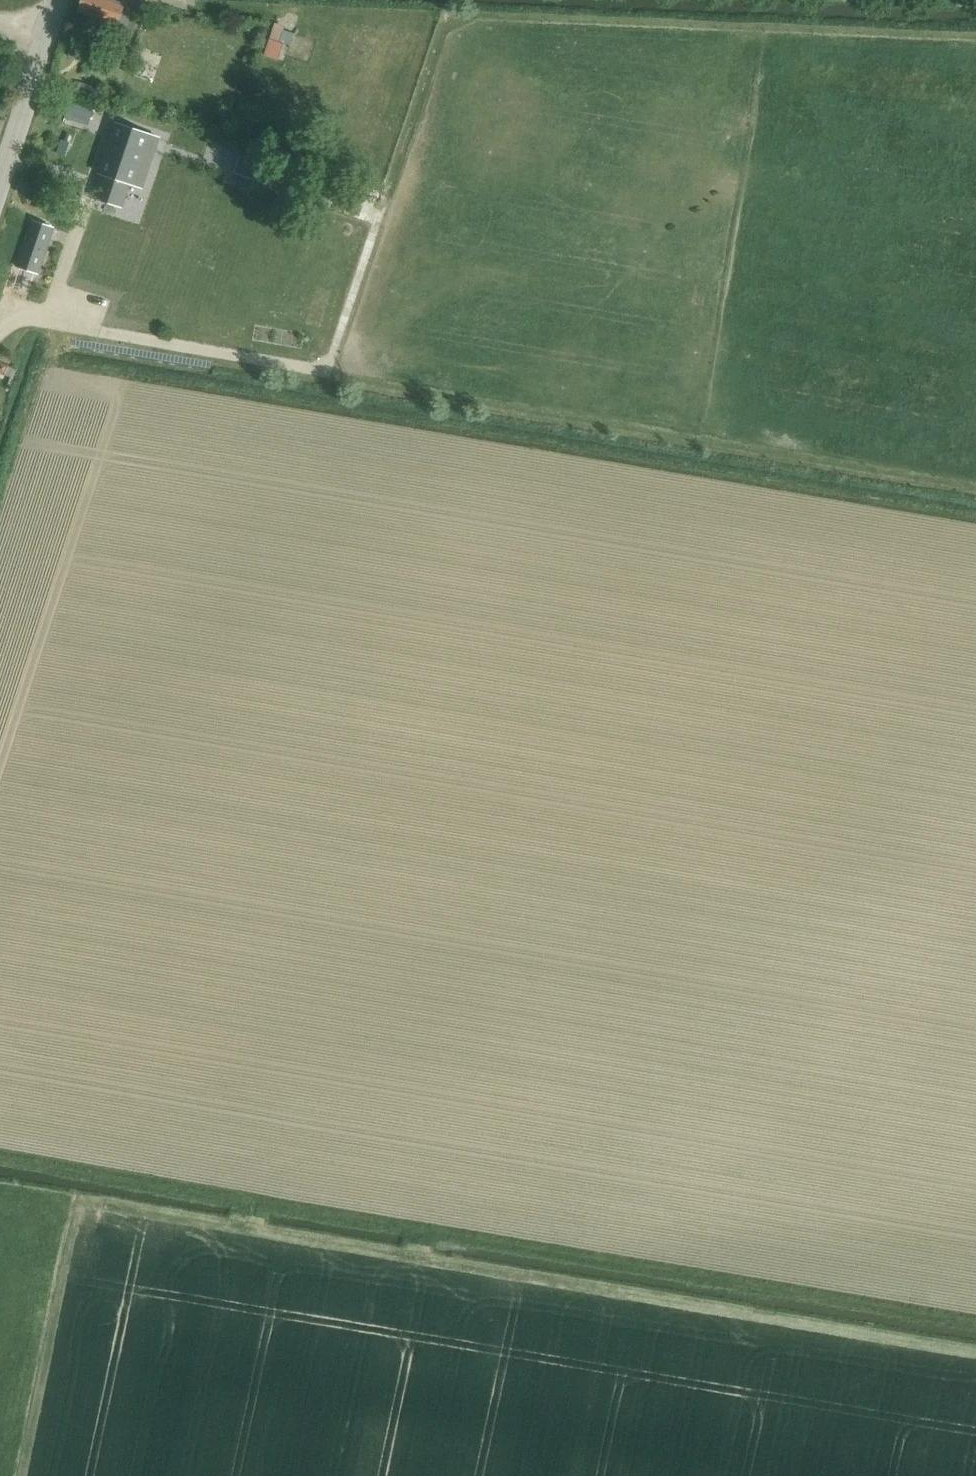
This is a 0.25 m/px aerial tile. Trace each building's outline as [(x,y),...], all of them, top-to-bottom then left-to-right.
[(109,29),(130,36),(138,10),(107,0),(82,0),(78,13),(111,24),(109,29)] [(275,23),(264,56),(277,60),(283,44),(291,46),(295,34),(284,31),(285,26),(275,23)] [(70,102),(64,119),(70,120),(89,126),(94,110),(70,102)] [(103,176),(95,200),(123,209),(131,185),(133,186),(151,134),(114,122),(97,174),(103,176)] [(61,140),(57,154),(66,157),(71,143),(61,140)] [(25,241),(16,266),(23,269),(39,275),(55,228),(53,228),(33,220),(25,241)]
